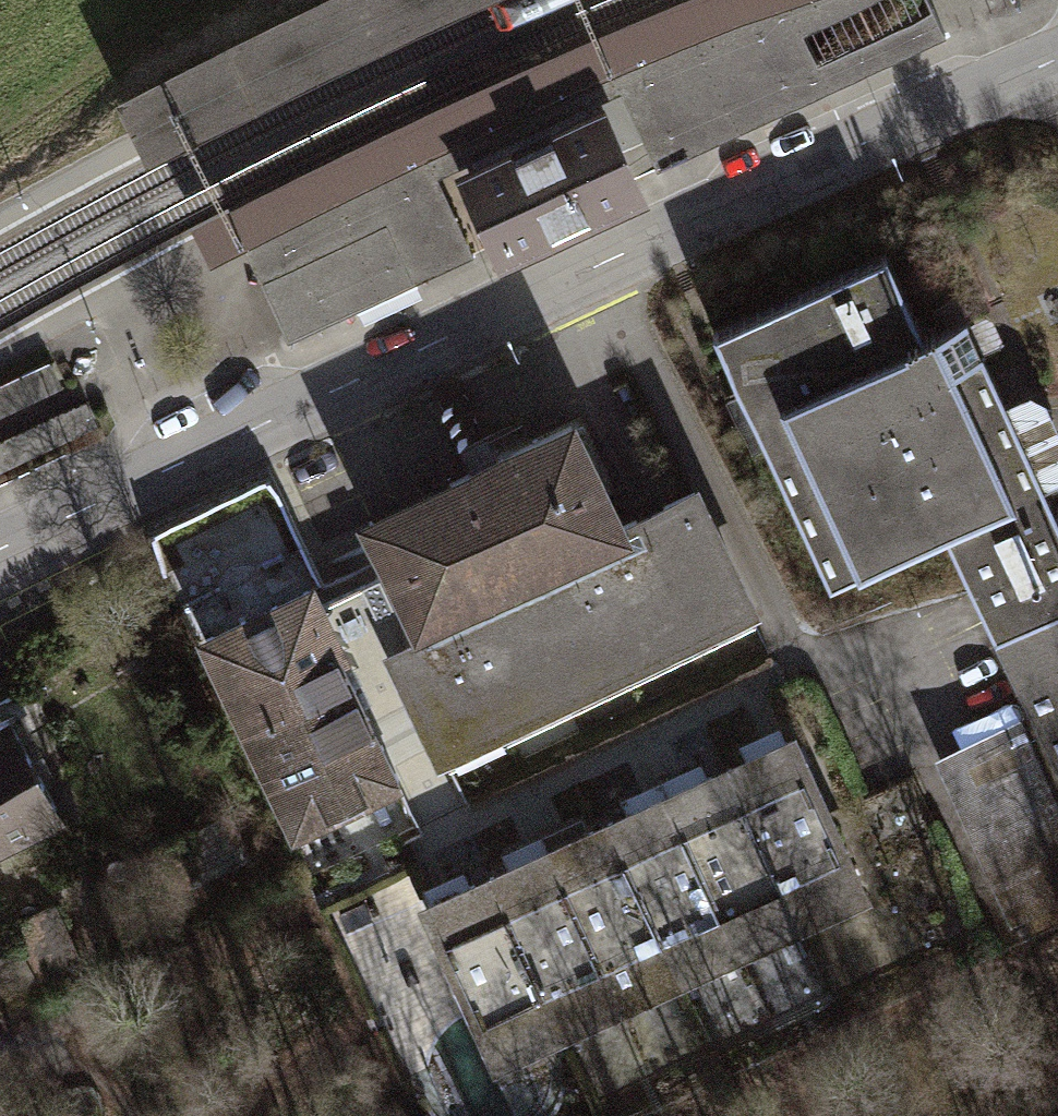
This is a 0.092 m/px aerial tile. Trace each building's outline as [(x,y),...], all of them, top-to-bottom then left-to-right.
[(164,74),(112,100),(120,117),(144,162),(379,46),(483,0),(313,0),(164,74)] [(790,0),(672,0),(595,31),(494,77),(392,123),(291,172),(192,223),(209,262),(243,245),(400,166),(577,85),(790,0)] [(243,245),(259,278),(270,273),(289,264),(309,255),(328,246),(387,219),(415,281),(473,254),(443,189),(438,177),(480,158),(518,141),(522,151),(600,115),(628,103),(659,167),(947,35),(929,0),(790,0),(577,85),(400,166),(243,245)] [(469,175),(504,252),(635,192),(600,115),(522,151),(518,141),(480,158),(485,168),(469,175)] [(259,278),(287,340),(389,293),(415,281),(387,219),(328,246),(309,255),(289,264),(270,273),(259,278)] [(945,536),(1057,769),(1057,520),(966,317),(924,336),(886,253),(713,332),(830,588),(945,536)] [(51,364),(0,389),(0,415),(61,385),(51,364)] [(0,442),(0,467),(94,423),(84,403),(0,442)] [(572,552),(618,530),(570,429),(498,464),(495,457),(471,469),(474,475),(372,524),(421,625),(449,611),(512,581),(572,552)] [(618,530),(572,552),(625,668),(750,608),(695,492),(618,530)] [(269,546),(308,529),(295,501),(257,518),(269,546)] [(572,552),(512,581),(567,696),(625,668),(572,552)] [(567,696),(512,581),(449,611),(503,726),(567,696)] [(355,683),(309,590),(206,639),(251,733),(355,683)] [(449,611),(421,625),(427,639),(393,655),(441,755),(503,726),(449,611)] [(355,683),(251,733),(297,826),(400,777),(355,683)] [(56,812),(7,719),(0,722),(0,841),(56,812)] [(1057,897),(1057,814),(1019,729),(951,760),(1021,914),(1057,897)] [(800,920),(861,892),(791,738),(729,767),(800,920)] [(739,948),(800,920),(729,767),(669,794),(739,948)] [(681,975),(739,948),(669,794),(610,821),(681,975)] [(622,1002),(681,975),(610,821),(551,848),(622,1002)] [(562,1029),(622,1002),(551,848),(491,875),(562,1029)] [(497,1059),(562,1029),(491,875),(427,905),(497,1059)] [(76,963),(52,910),(10,930),(0,909),(0,1000),(76,963)]
